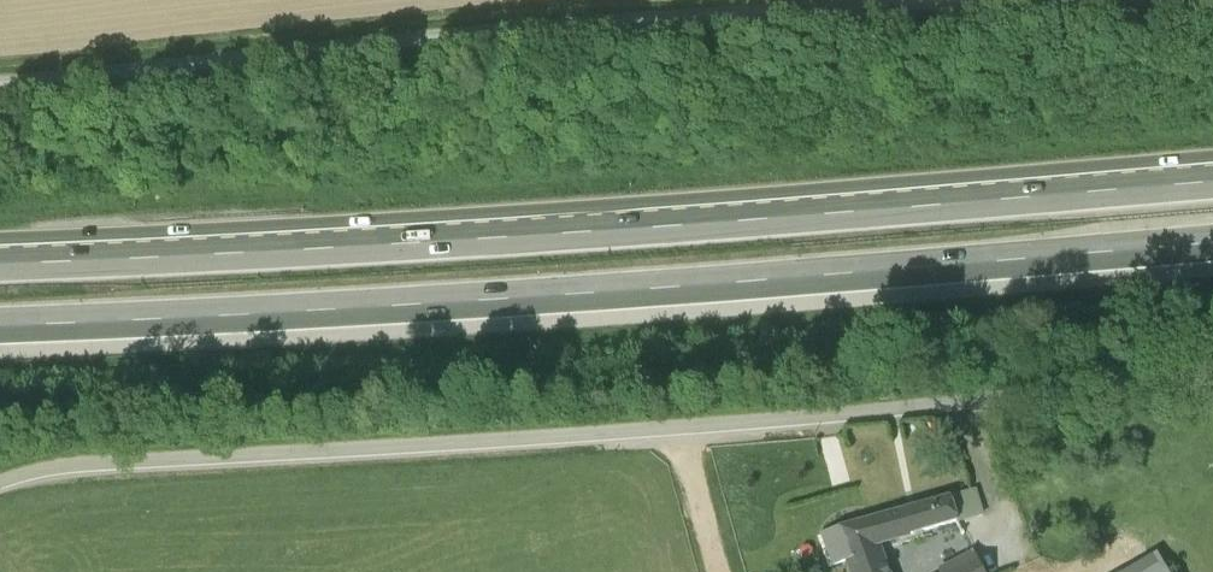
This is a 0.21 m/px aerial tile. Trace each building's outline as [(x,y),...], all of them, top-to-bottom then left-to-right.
[(976,495),(951,502),(959,530),(984,523),(976,495)] [(951,502),(876,523),(884,551),(959,530),(951,502)] [(884,551),(876,523),(836,534),(850,571),(891,571),(884,551)] [(836,534),(822,537),(833,571),(850,571),(836,534)] [(973,552),(935,571),(982,571),(973,552)] [(1137,571),(1165,571),(1158,560),(1137,571)]
